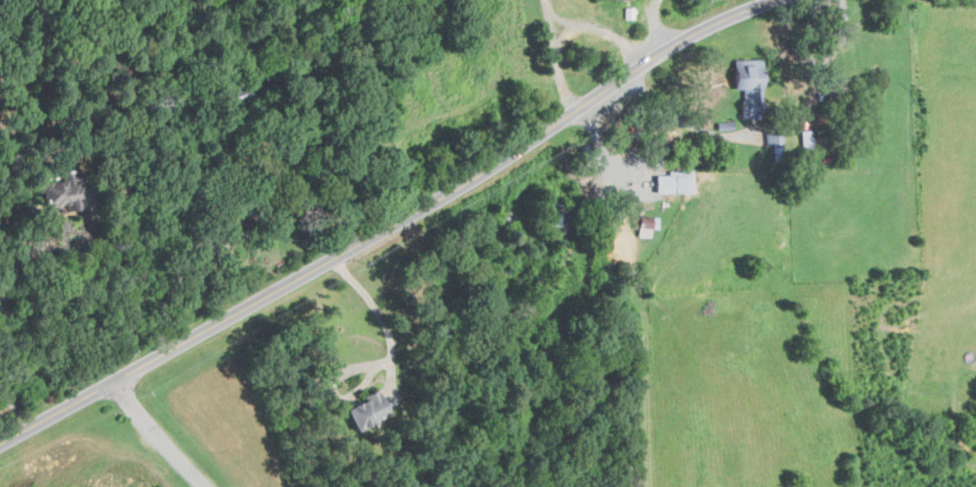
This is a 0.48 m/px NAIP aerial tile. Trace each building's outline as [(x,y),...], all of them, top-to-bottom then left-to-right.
[(727,61),(728,90),(740,89),(740,101),(755,100),(753,59),(727,61)] [(690,171),(666,170),(666,176),(652,175),(651,193),(690,194),(690,171)] [(63,210),(70,184),(46,177),(39,203),(63,210)] [(648,237),(648,229),(656,229),(657,217),(635,216),(634,237),(648,237)] [(359,403),(341,408),(347,430),(371,423),(369,417),(380,414),(373,390),(357,395),(359,403)]
